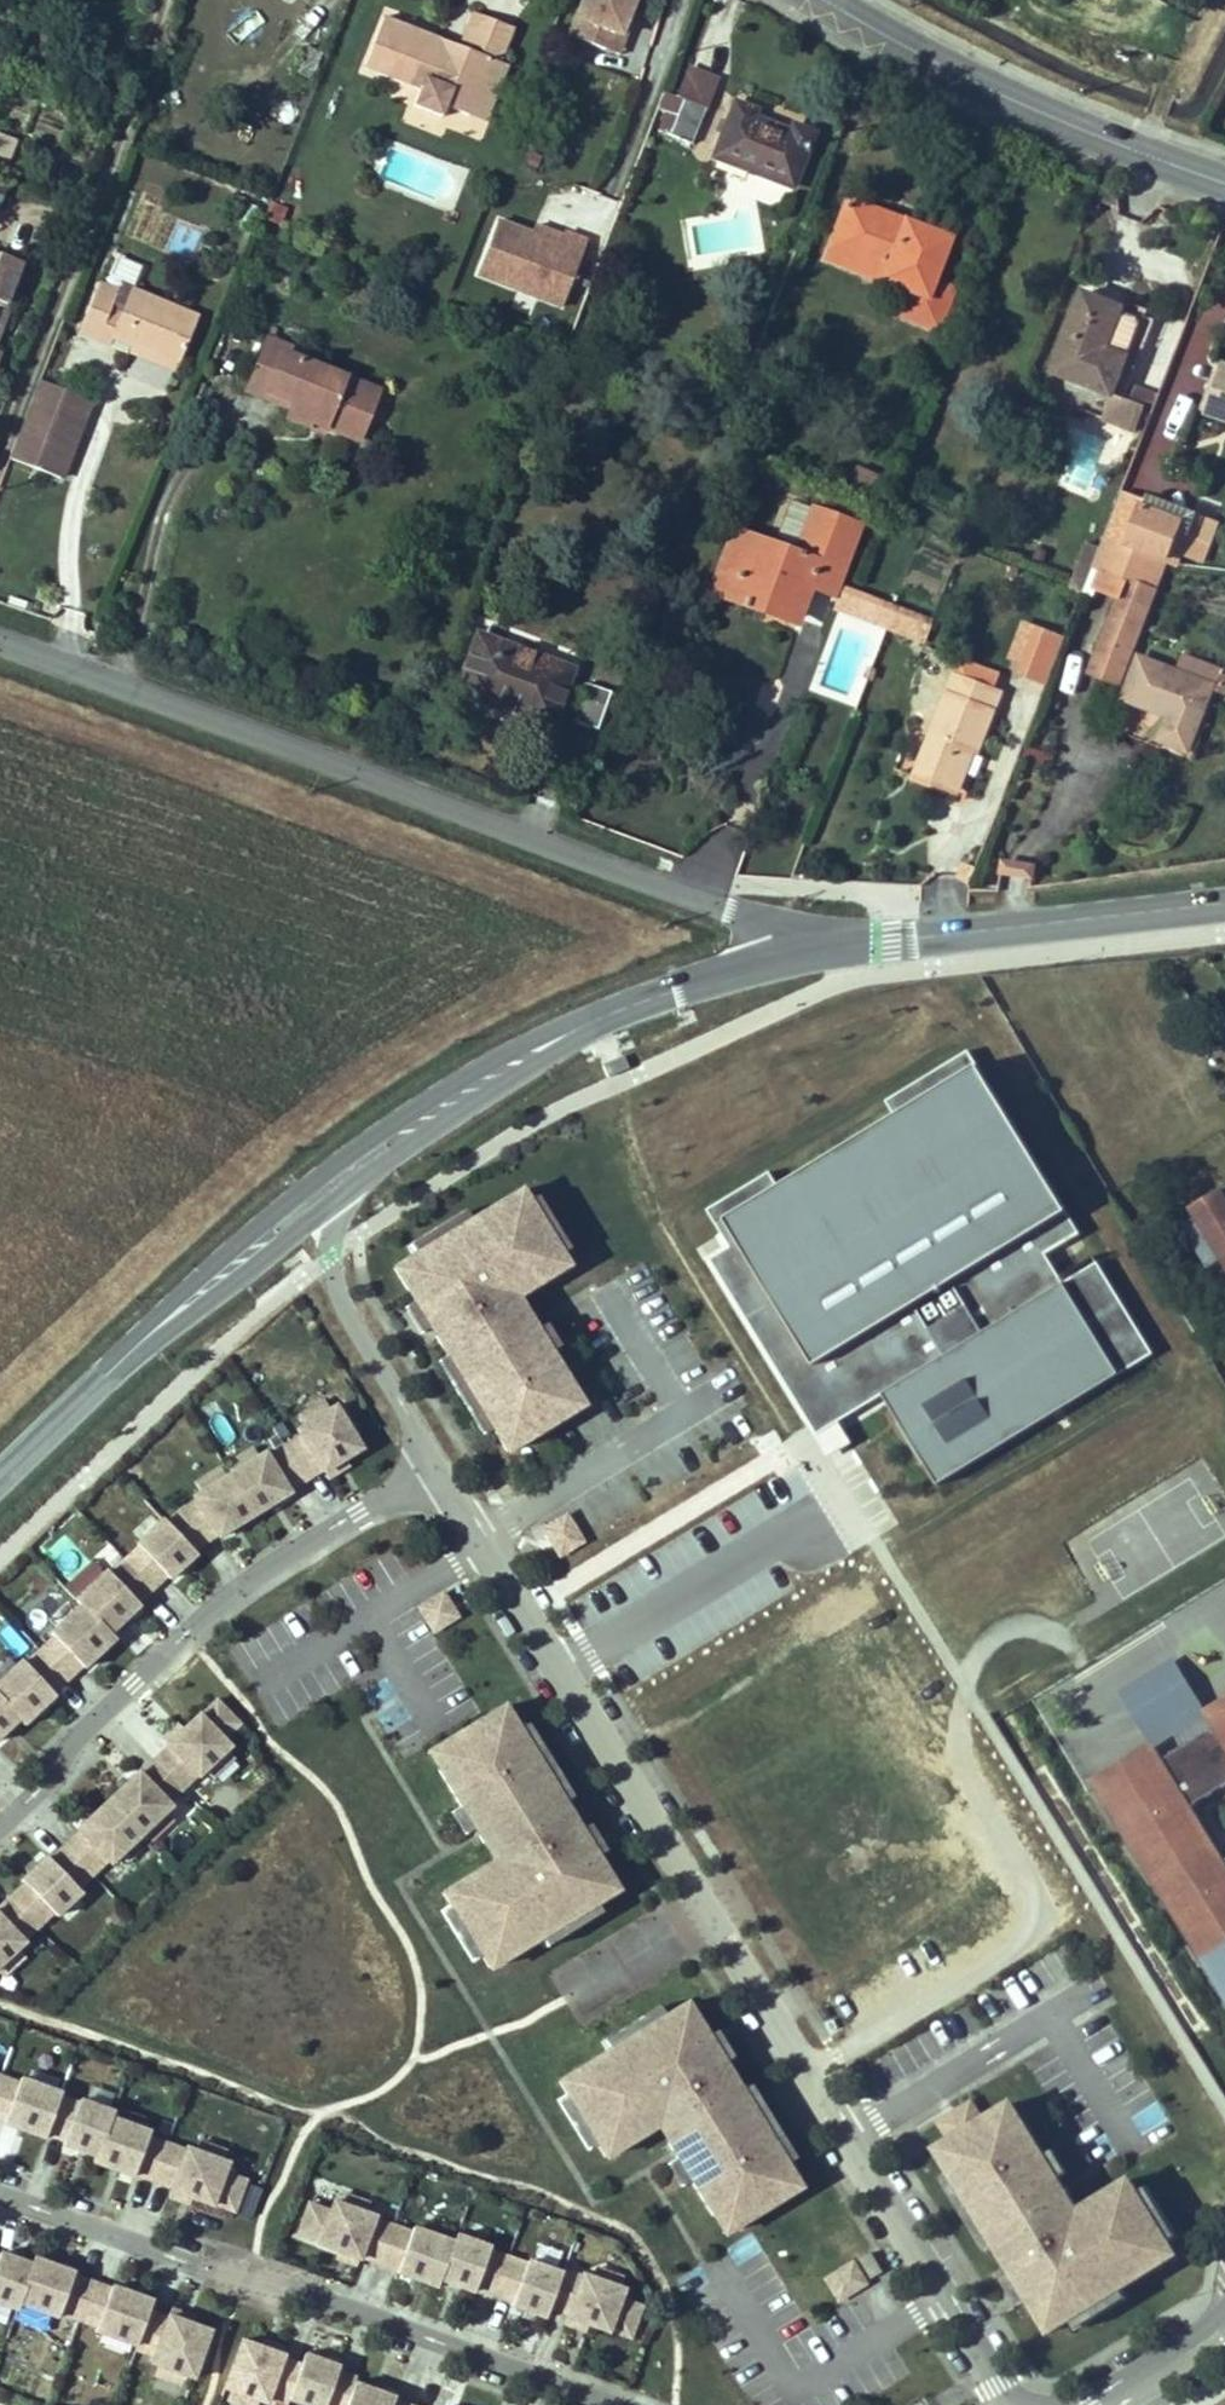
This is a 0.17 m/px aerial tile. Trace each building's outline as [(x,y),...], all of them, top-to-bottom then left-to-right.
[(634,4),(623,0),(584,0),(565,50),(601,64),(608,47),(617,50),(634,4)] [(384,17),(364,69),(420,90),(413,107),(442,118),(446,108),(469,116),(490,61),(499,64),(514,28),(472,12),(459,47),(456,53),(438,46),(441,40),(384,17)] [(438,46),(456,53),(459,47),(441,40),(438,46)] [(499,64),(490,61),(469,116),(484,122),(505,67),(499,64)] [(677,98),(705,109),(716,82),(688,71),(677,98)] [(690,144),(705,109),(677,98),(664,92),(657,110),(665,113),(658,131),(690,144)] [(733,104),(713,158),(791,187),(812,133),(792,126),(789,133),(751,118),(753,111),(733,104)] [(10,161),(16,138),(0,134),(0,159),(10,161)] [(846,201),(828,251),(883,272),(879,282),(903,291),(894,315),(935,331),(950,290),(932,283),(948,240),(903,223),(902,227),(892,223),(894,219),(846,201)] [(497,221),(477,275),(562,307),(586,241),(564,233),(563,236),(560,244),(532,234),(497,221)] [(563,236),(535,226),(532,234),(560,244),(563,236)] [(883,272),(828,251),(824,261),(879,282),(883,272)] [(0,255),(0,329),(10,304),(6,303),(21,263),(0,255)] [(110,310),(121,315),(131,290),(133,286),(122,281),(117,292),(110,310)] [(178,363),(197,317),(131,290),(121,315),(110,310),(117,292),(99,284),(80,331),(111,344),(114,336),(178,363)] [(1083,293),(1052,373),(1121,400),(1125,391),(1115,387),(1127,357),(1106,349),(1122,309),(1083,293)] [(1122,309),(1106,349),(1127,357),(1115,387),(1125,391),(1153,321),(1122,309)] [(175,370),(178,363),(114,336),(111,344),(175,370)] [(359,440),(379,391),(302,360),(305,354),(267,338),(246,390),(290,408),(286,418),(308,427),(310,421),(325,427),(359,440)] [(1223,365),(1206,413),(1224,419),(1224,365),(1223,365)] [(88,402),(38,383),(29,405),(80,425),(88,402)] [(1148,393),(1134,388),(1128,403),(1142,408),(1148,393)] [(1121,400),(1110,396),(1101,419),(1133,432),(1142,408),(1128,403),(1121,400)] [(59,478),(80,425),(29,405),(9,458),(59,478)] [(323,433),(325,427),(310,421),(308,427),(323,433)] [(1094,493),(1102,433),(1072,429),(1064,489),(1094,493)] [(878,500),(886,480),(855,467),(846,487),(878,500)] [(1121,493),(1104,536),(1168,560),(1178,564),(1181,554),(1189,536),(1178,531),(1182,521),(1144,506),(1146,502),(1121,493)] [(1146,502),(1144,506),(1182,521),(1178,531),(1189,536),(1197,514),(1148,496),(1146,502)] [(796,553),(812,509),(789,500),(773,544),(796,553)] [(859,526),(812,509),(796,553),(773,544),(749,536),(730,588),(776,605),(774,613),(780,615),(782,612),(799,618),(811,587),(833,595),(859,526)] [(730,588),(749,536),(732,530),(710,590),(774,613),(776,605),(730,588)] [(1168,560),(1104,536),(1100,547),(1092,567),(1102,571),(1095,590),(1120,599),(1092,673),(1121,684),(1168,560)] [(1209,543),(1189,536),(1181,554),(1201,562),(1209,543)] [(1100,547),(1087,542),(1069,589),(1082,594),(1092,567),(1100,547)] [(845,612),(851,596),(845,594),(839,609),(845,612)] [(845,612),(873,622),(878,606),(851,596),(845,612)] [(891,611),(878,606),(873,622),(886,627),(891,611)] [(891,611),(886,627),(934,645),(940,629),(891,611)] [(1028,669),(1042,632),(1026,626),(1012,663),(1028,669)] [(1049,681),(1065,640),(1042,632),(1028,669),(1026,673),(1049,681)] [(571,670),(477,635),(455,692),(481,702),(483,696),(525,712),(523,718),(549,728),(571,670)] [(1140,658),(1124,699),(1170,717),(1161,741),(1188,751),(1213,687),(1219,690),(1224,676),(1224,672),(1184,656),(1178,673),(1140,658)] [(956,675),(994,690),(1000,676),(962,661),(956,675)] [(954,674),(914,777),(951,792),(967,750),(973,753),(977,755),(1002,693),(994,690),(956,675),(954,674)] [(587,684),(573,722),(596,731),(610,693),(587,684)] [(525,712),(483,696),(481,702),(523,718),(525,712)] [(967,750),(951,792),(957,794),(973,753),(967,750)] [(1033,879),(1035,863),(1001,858),(999,874),(1033,879)] [(970,891),(979,869),(966,865),(960,882),(970,891)] [(929,1479),(1154,1362),(1101,1260),(1061,1281),(1045,1250),(1072,1236),(975,1048),(882,1096),(892,1117),(773,1179),(770,1172),(705,1206),(720,1234),(704,1242),(805,1435),(885,1394),(929,1479)] [(565,1267),(517,1190),(396,1263),(510,1448),(583,1402),(517,1300),(565,1267)] [(1224,1269),(1224,1191),(1199,1207),(1196,1203),(1187,1209),(1224,1269)] [(1211,1277),(1224,1269),(1190,1214),(1177,1222),(1211,1277)] [(20,1719),(25,1724),(57,1694),(54,1691),(83,1664),(85,1666),(114,1638),(109,1633),(170,1573),(173,1576),(197,1552),(193,1548),(214,1537),(215,1539),(289,1493),(288,1491),(322,1470),(324,1473),(362,1448),(336,1406),(298,1429),(302,1436),(267,1457),(264,1453),(190,1499),(192,1503),(177,1512),(168,1520),(165,1518),(140,1542),(143,1545),(114,1572),(111,1569),(80,1598),(83,1602),(53,1631),(55,1635),(26,1662),(23,1659),(0,1681),(0,1737),(20,1719)] [(537,1527),(555,1557),(582,1540),(564,1510),(537,1527)] [(420,1608),(433,1631),(457,1617),(443,1593),(420,1608)] [(0,1627),(0,1638),(18,1655),(29,1645),(5,1622),(0,1627)] [(1200,1700),(1175,1656),(1120,1690),(1149,1744),(1168,1774),(1176,1769),(1165,1750),(1203,1726),(1215,1745),(1223,1739),(1200,1700)] [(1200,1700),(1223,1739),(1215,1745),(1203,1726),(1165,1750),(1176,1769),(1168,1774),(1149,1744),(1093,1779),(1115,1814),(1124,1809),(1134,1825),(1125,1831),(1165,1896),(1175,1890),(1200,1931),(1224,1916),(1224,1919),(1224,1852),(1219,1856),(1185,1801),(1224,1777),(1224,1686),(1200,1700)] [(25,1942),(23,1940),(52,1912),(56,1916),(81,1892),(78,1889),(107,1861),(110,1865),(172,1806),(168,1802),(196,1775),(198,1777),(230,1746),(223,1739),(240,1723),(217,1700),(201,1715),(199,1713),(167,1743),(169,1745),(140,1772),(138,1771),(77,1829),(79,1831),(49,1860),(45,1857),(21,1880),(24,1884),(0,1907),(0,1967),(25,1942)] [(595,1903),(616,1890),(596,1857),(580,1831),(564,1805),(516,1728),(503,1707),(442,1744),(453,1762),(439,1771),(461,1806),(474,1828),(495,1861),(443,1893),(452,1906),(482,1955),(490,1968),(540,1937),(595,1903)] [(564,1805),(574,1799),(526,1722),(516,1728),(564,1805)] [(442,1744),(428,1753),(439,1771),(453,1762),(442,1744)] [(465,1834),(474,1828),(461,1806),(451,1812),(465,1834)] [(1124,1809),(1115,1814),(1125,1831),(1134,1825),(1124,1809)] [(596,1857),(605,1851),(590,1825),(580,1831),(596,1857)] [(1165,1896),(1197,1948),(1224,1931),(1224,1919),(1224,1916),(1200,1931),(1175,1890),(1165,1896)] [(546,1947),(601,1913),(595,1903),(540,1937),(546,1947)] [(472,1960),(482,1955),(452,1906),(442,1912),(472,1960)] [(1197,1948),(1224,1994),(1224,1931),(1197,1948)] [(706,2037),(686,2004),(665,2017),(609,2051),(559,2082),(568,2095),(597,2143),(606,2157),(657,2125),(677,2159),(691,2180),(712,2216),(727,2207),(738,2224),(799,2187),(786,2166),(738,2088),(722,2063),(706,2037)] [(609,2051),(665,2017),(659,2006),(603,2041),(609,2051)] [(722,2063),(732,2057),(716,2031),(706,2037),(722,2063)] [(4,2120),(3,2122),(44,2137),(46,2133),(65,2140),(63,2144),(96,2156),(94,2162),(135,2176),(136,2173),(173,2187),(172,2190),(213,2205),(214,2203),(234,2211),(245,2180),(225,2173),(228,2163),(187,2148),(186,2150),(149,2137),(151,2132),(110,2117),(112,2112),(80,2100),(78,2103),(59,2096),(60,2093),(20,2079),(18,2083),(0,2077),(0,2118),(4,2120)] [(786,2166),(795,2160),(748,2082),(738,2088),(786,2166)] [(588,2149),(597,2143),(568,2095),(558,2101),(588,2149)] [(1011,2104),(997,2113),(1008,2130),(1022,2121),(1011,2104)] [(1028,2300),(1049,2333),(1069,2320),(1125,2286),(1175,2255),(1167,2242),(1137,2193),(1129,2180),(1078,2211),(1057,2178),(1044,2157),(1022,2121),(1008,2130),(997,2113),(936,2150),(949,2171),(997,2249),(1012,2274),(1028,2300)] [(1057,2178),(1067,2172),(1053,2151),(1044,2157),(1057,2178)] [(681,2186),(691,2180),(677,2159),(668,2165),(681,2186)] [(987,2254),(997,2249),(949,2171),(939,2177),(987,2254)] [(249,2219),(261,2189),(247,2184),(235,2213),(249,2219)] [(1167,2242),(1176,2236),(1147,2188),(1137,2193),(1167,2242)] [(309,2204),(298,2234),(320,2242),(319,2245),(360,2259),(361,2257),(399,2271),(398,2273),(438,2288),(441,2281),(473,2292),(475,2288),(512,2302),(511,2306),(545,2319),(549,2307),(568,2314),(567,2317),(608,2332),(609,2329),(630,2337),(641,2307),(619,2299),(622,2289),(581,2275),(581,2277),(561,2270),(560,2274),(526,2261),(525,2264),(487,2251),(489,2248),(456,2236),(453,2243),(413,2228),(411,2233),(374,2219),(375,2217),(334,2202),(330,2212),(309,2204)] [(727,2207),(712,2216),(723,2233),(738,2224),(727,2207)] [(869,2253),(858,2260),(870,2279),(881,2272),(869,2253)] [(15,2310),(18,2303),(57,2318),(59,2313),(97,2327),(95,2332),(135,2347),(135,2349),(154,2356),(151,2362),(193,2377),(211,2331),(169,2315),(167,2318),(150,2312),(153,2304),(112,2289),(111,2291),(74,2277),(75,2275),(35,2260),(32,2266),(0,2254),(0,2304),(15,2310)] [(826,2279),(838,2299),(864,2284),(852,2263),(826,2279)] [(1019,2306),(1028,2300),(1012,2274),(1003,2280),(1019,2306)] [(1076,2330),(1131,2296),(1125,2286),(1069,2320),(1076,2330)] [(395,2399),(396,2397),(356,2382),(358,2377),(305,2358),(302,2366),(283,2359),(284,2356),(241,2340),(224,2388),(266,2403),(268,2396),(288,2403),(289,2399),(306,2404),(410,2404),(395,2399)]
